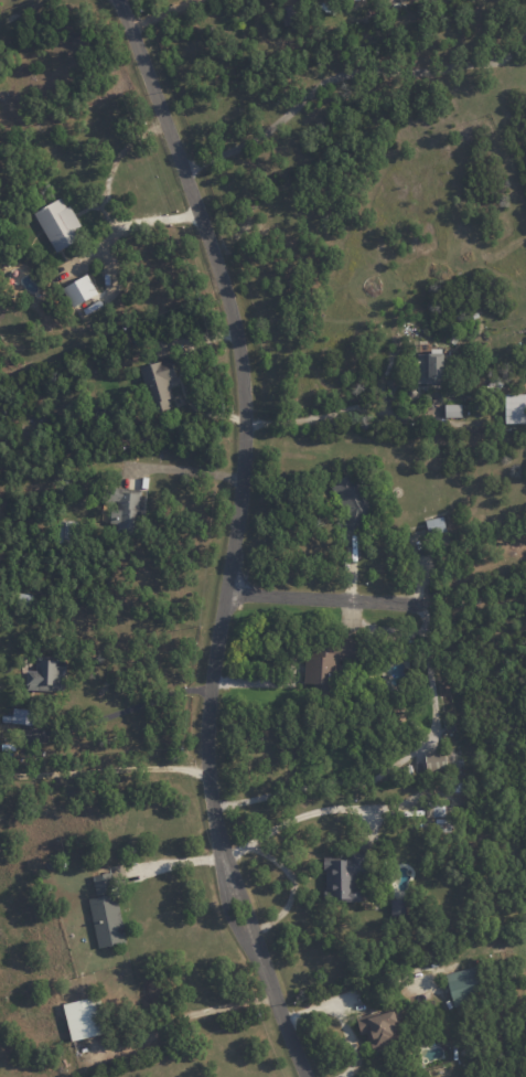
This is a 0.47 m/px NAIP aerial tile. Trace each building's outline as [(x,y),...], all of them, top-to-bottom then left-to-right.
[(54,252),(84,237),(63,197),(33,212),(54,252)] [(97,295),(87,275),(62,286),(71,307),(97,295)] [(417,384),(443,383),(442,348),(430,349),(430,353),(416,354),(417,384)] [(140,367),(153,409),(163,406),(162,402),(173,399),(167,380),(176,378),(170,358),(140,367)] [(505,424),(525,424),(524,394),(504,394),(505,424)] [(460,404),(444,405),(445,418),(460,417),(460,404)] [(330,483),(350,528),(361,523),(359,519),(370,514),(352,473),(330,483)] [(140,490),(108,487),(107,501),(117,501),(116,511),(111,510),(110,532),(137,534),(140,490)] [(445,531),(442,517),(425,520),(428,535),(445,531)] [(335,661),(357,662),(358,642),(306,640),(303,693),(333,694),(335,661)] [(65,661),(35,659),(35,670),(26,670),(25,690),(64,692),(65,661)] [(445,770),(444,751),(424,752),(425,772),(445,770)] [(425,798),(425,818),(443,817),(442,797),(425,798)] [(361,900),(360,851),(347,851),(347,859),(323,859),(324,901),(361,900)] [(92,876),(96,896),(88,898),(97,948),(124,943),(111,872),(92,876)] [(390,899),(391,916),(405,916),(405,899),(390,899)] [(453,1004),(485,995),(476,965),(444,975),(453,1004)] [(63,1003),(70,1040),(103,1034),(96,997),(63,1003)] [(356,1019),(360,1035),(366,1034),(371,1052),(401,1044),(392,1009),(356,1019)]
